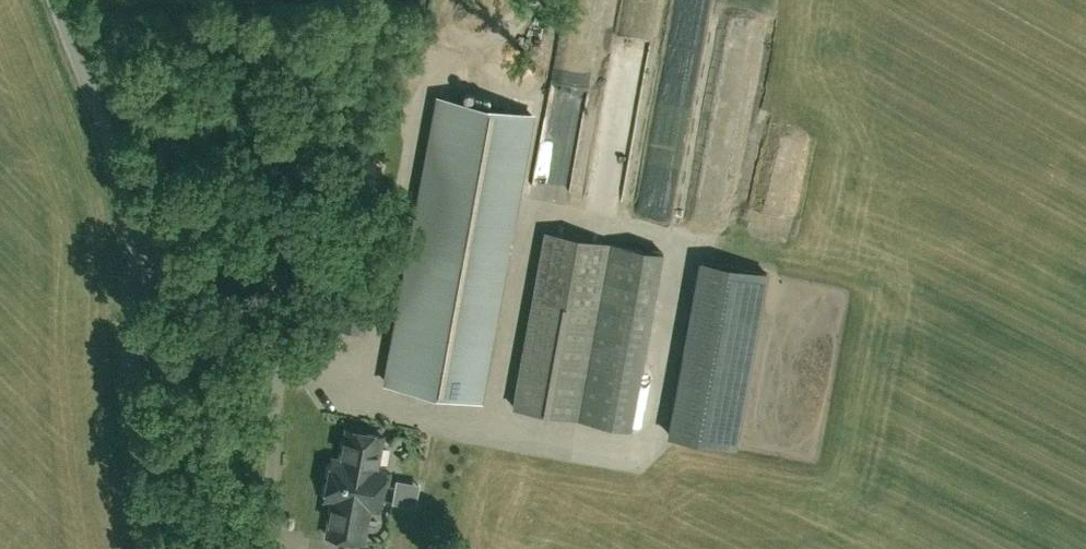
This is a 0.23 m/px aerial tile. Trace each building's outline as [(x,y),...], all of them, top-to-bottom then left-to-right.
[(598,71),(609,0),(577,0),(567,66),(598,71)] [(605,143),(630,147),(641,79),(626,77),(625,85),(614,83),(605,143)] [(387,384),(479,401),(532,115),(440,98),(387,384)] [(660,181),(685,183),(691,108),(666,106),(660,181)] [(571,200),(585,122),(551,116),(545,146),(558,149),(552,186),(541,184),(539,195),(571,200)] [(514,407),(612,425),(644,250),(546,232),(514,407)] [(702,261),(670,435),(735,447),(767,273),(715,263),(702,261)] [(344,262),(334,327),(365,333),(377,267),(344,262)] [(452,404),(450,414),(474,417),(475,407),(452,404)] [(333,459),(329,479),(325,500),(334,501),(328,536),(363,542),(370,508),(380,509),(387,469),(377,467),(383,436),(348,430),(342,460),(333,459)] [(374,514),(373,532),(385,533),(386,515),(374,514)]
